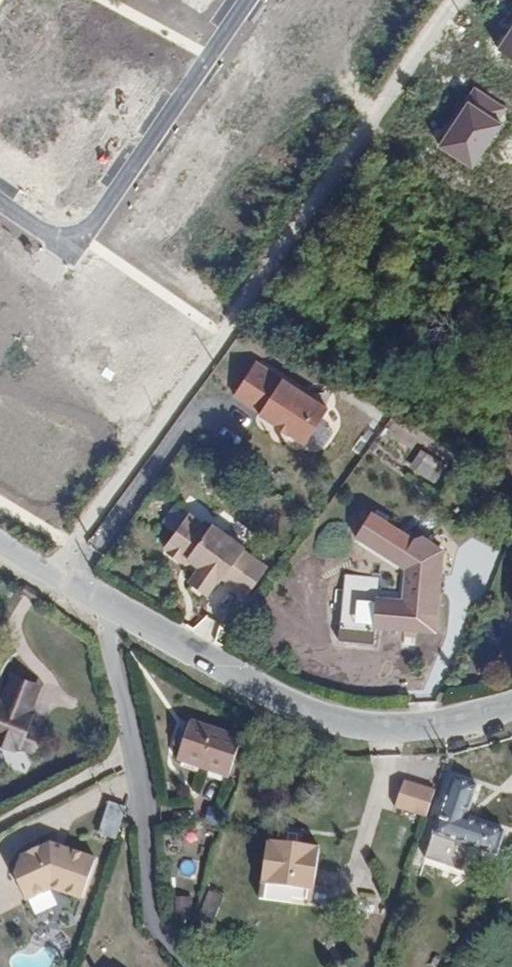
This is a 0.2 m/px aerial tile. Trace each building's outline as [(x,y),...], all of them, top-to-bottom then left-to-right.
[(307,444),(330,409),(256,362),(235,395),(261,412),(260,415),(277,426),(276,428),(289,436),(290,434),(307,444)] [(423,451),(412,468),(435,483),(446,466),(423,451)] [(423,537),(411,540),(373,515),(360,536),(409,568),(407,602),(380,600),(378,626),(436,629),(441,549),(423,537)] [(248,596),(269,568),(245,550),(246,549),(213,524),(210,528),(194,516),(172,547),(173,553),(172,555),(181,562),(183,560),(190,560),(201,568),(191,582),(209,596),(220,581),(222,583),(224,579),(248,596)] [(218,586),(211,608),(233,616),(241,594),(218,586)] [(14,748),(16,743),(23,745),(34,710),(27,708),(36,682),(10,673),(2,700),(0,699),(0,743),(14,748)] [(229,775),(241,738),(193,723),(181,759),(229,775)] [(479,785),(455,776),(427,858),(464,871),(472,845),(498,854),(505,833),(467,820),(479,785)] [(429,813),(437,788),(408,779),(401,804),(429,813)] [(102,834),(120,840),(127,819),(130,810),(125,808),(113,803),(102,834)] [(315,892),(321,850),(269,842),(262,883),(315,892)] [(85,900),(99,859),(53,844),(23,858),(17,877),(30,902),(56,890),(85,900)]
